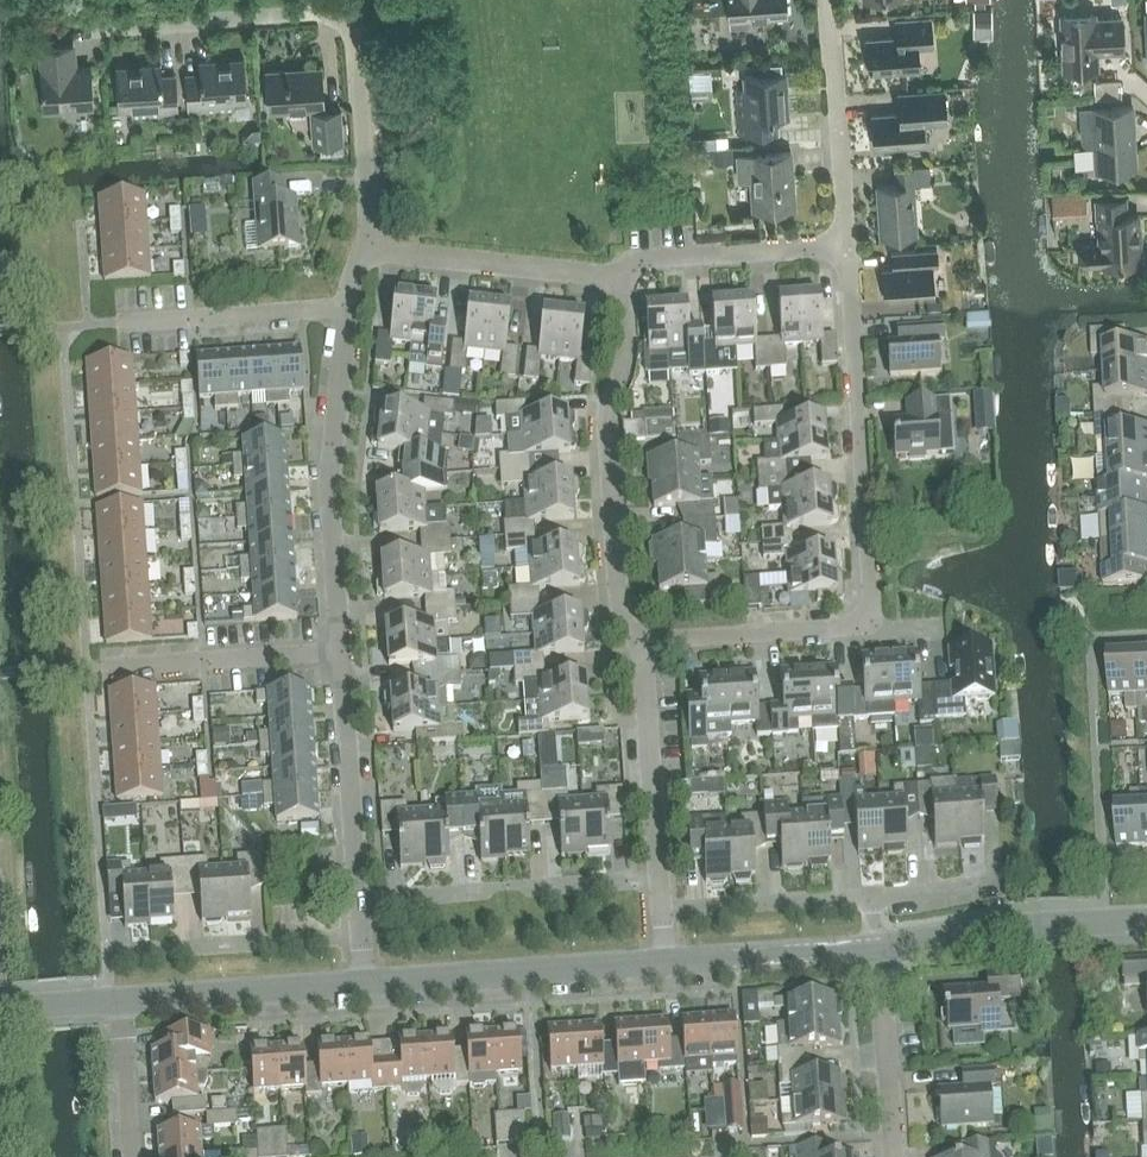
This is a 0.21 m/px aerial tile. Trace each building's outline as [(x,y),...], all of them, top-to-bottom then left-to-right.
[(749,19),(787,16),(786,0),(729,0),(730,20),(731,27),(749,26),(749,19)] [(1061,15),(1064,69),(1099,67),(1098,51),(1124,50),(1122,17),(1096,18),(1096,13),(1061,15)] [(918,47),(933,46),(931,18),(896,20),(897,37),(867,39),(869,72),(920,69),(918,47)] [(42,47),(43,70),(41,71),(44,109),(93,106),(90,67),(74,68),(72,44),(42,47)] [(199,62),(200,78),(186,79),(188,115),(235,111),(234,101),(247,100),(244,62),(219,64),(218,60),(199,62)] [(142,66),(142,69),(116,71),(119,109),(132,109),(132,119),(179,115),(176,80),(162,81),(161,64),(142,66)] [(324,112),(321,67),(266,71),(269,111),(311,108),(314,143),(343,141),(341,110),(324,112)] [(745,88),(735,88),(738,135),(773,132),(772,118),(789,117),(788,98),(784,98),(783,73),(745,75),(745,88)] [(900,94),(901,114),(873,116),(875,150),(925,145),(923,124),(947,122),(945,91),(900,94)] [(1135,134),(1133,106),(1080,109),(1081,138),(1083,142),(1087,145),(1091,147),(1095,146),(1097,170),(1103,169),(1107,173),(1111,169),(1136,168),(1135,146),(1133,146),(1133,134),(1135,134)] [(738,155),(739,180),(751,179),(753,209),(790,206),(788,170),(793,170),(791,152),(738,155)] [(897,184),(878,186),(881,236),(917,233),(914,183),(930,182),(929,166),(897,168),(896,168),(897,184)] [(254,184),(259,250),(299,247),(295,198),(285,199),(284,182),(254,184)] [(1086,194),(1076,194),(1077,215),(1087,214),(1086,194)] [(99,198),(101,226),(146,223),(144,195),(99,198)] [(1100,244),(1087,244),(1079,250),(1079,260),(1088,264),(1101,264),(1141,262),(1139,215),(1127,215),(1126,199),(1097,201),(1098,218),(1099,218),(1100,244)] [(169,209),(170,221),(181,221),(180,209),(169,209)] [(181,221),(170,221),(171,233),(181,232),(181,221)] [(101,226),(103,253),(148,250),(146,223),(101,226)] [(893,252),(894,267),(883,268),(885,300),(935,297),(933,266),(938,265),(937,249),(893,252)] [(148,250),(103,253),(105,281),(150,278),(148,250)] [(173,264),(174,276),(184,275),(184,263),(173,264)] [(393,341),(411,343),(417,292),(414,292),(411,288),(401,287),(397,290),(397,294),(395,294),(391,334),(379,332),(376,363),(391,364),(393,341)] [(801,292),(799,292),(803,344),(820,342),(822,365),(837,364),(835,334),(823,335),(820,294),(818,294),(818,290),(815,287),(804,288),(801,292)] [(419,292),(417,292),(411,343),(409,365),(427,367),(426,368),(441,370),(446,327),(434,326),(437,298),(435,298),(435,294),(433,290),(422,289),(419,292)] [(781,337),(769,338),(771,369),(786,368),(784,345),(803,344),(799,292),(797,292),(793,289),(783,290),(780,293),(780,297),(779,297),(781,337)] [(735,296),(733,296),(736,348),(754,347),(756,370),(771,369),(769,338),(756,339),(754,299),(752,299),(752,295),(748,292),(738,293),(735,296)] [(715,342),(703,343),(705,373),(719,372),(718,349),(736,348),(733,296),(730,297),(727,294),(717,294),(714,298),(714,302),(712,302),(715,342)] [(467,350),(485,351),(491,300),(488,300),(485,296),(475,295),(472,298),(471,302),(470,302),(465,342),(453,340),(450,371),(465,372),(467,350)] [(491,300),(485,351),(503,353),(500,376),(516,378),(519,348),(506,346),(511,306),(509,306),(510,302),(507,298),(496,297),(493,300),(491,300)] [(669,301),(666,301),(670,353),(688,351),(689,374),(705,373),(703,343),(702,330),(689,331),(687,304),(686,304),(685,300),(682,297),(672,298),(669,301)] [(670,353),(666,301),(664,301),(661,298),(644,300),(641,303),(643,321),(647,321),(648,344),(644,344),(646,371),(649,374),(668,372),(671,369),(670,353)] [(541,358),(559,360),(564,308),(562,308),(560,304),(549,303),(546,306),(545,310),(544,310),(539,350),(527,348),(524,379),(539,380),(541,358)] [(564,308),(559,360),(577,362),(574,384),(590,386),(593,356),(580,354),(585,314),(583,314),(584,310),(581,307),(570,305),(567,308),(564,308)] [(938,341),(944,341),(943,325),(898,328),(899,343),(888,344),(890,377),(941,373),(938,341)] [(1106,371),(1146,369),(1146,342),(1128,343),(1127,328),(1091,329),(1093,356),(1105,356),(1106,371)] [(300,349),(274,351),(278,404),(289,403),(288,392),(303,390),(300,349)] [(274,351),(248,353),(251,394),(265,393),(266,405),(278,404),(274,351)] [(180,354),(181,366),(191,365),(190,353),(180,354)] [(248,353),(223,355),(226,408),(238,407),(237,395),(251,394),(248,353)] [(226,408),(223,355),(196,357),(199,398),(214,397),(215,409),(226,408)] [(87,361),(89,388),(134,385),(132,358),(87,361)] [(1095,415),(1131,413),(1130,397),(1146,397),(1146,369),(1106,371),(1106,387),(1094,388),(1095,415)] [(192,382),(182,383),(183,398),(193,397),(192,382)] [(89,388),(91,415),(136,412),(134,385),(89,388)] [(183,398),(183,409),(194,409),(193,397),(183,398)] [(443,434),(445,416),(452,417),(454,402),(424,399),(423,411),(383,407),(383,409),(379,408),(375,411),(374,422),(376,425),(376,427),(443,434)] [(496,403),(497,419),(506,418),(507,436),(521,435),(573,432),(572,429),(575,426),(574,415),(571,413),(567,413),(567,411),(526,414),(526,401),(496,403)] [(908,420),(894,421),(896,456),(910,456),(911,459),(925,458),(925,455),(939,454),(937,424),(951,423),(950,401),(907,403),(908,420)] [(777,424),(778,442),(826,438),(824,417),(784,420),(783,408),(753,410),(754,425),(777,424)] [(194,409),(183,409),(184,421),(195,420),(194,409)] [(91,415),(93,442),(138,440),(136,412),(91,415)] [(1110,456),(1146,455),(1146,428),(1132,428),(1131,413),(1095,415),(1097,441),(1109,441),(1110,456)] [(675,438),(674,420),(644,421),(645,441),(675,438)] [(443,434),(376,427),(376,430),(373,432),(372,443),(374,446),(378,447),(378,448),(405,451),(403,474),(403,476),(446,473),(448,453),(441,452),(443,434)] [(499,455),(500,470),(530,468),(529,455),(570,453),(569,451),(573,451),(576,448),(576,437),(573,434),(573,432),(521,435),(522,453),(499,455)] [(679,438),(680,455),(647,457),(648,461),(651,460),(653,481),(649,481),(649,482),(700,479),(699,464),(711,463),(709,436),(679,438)] [(232,455),(233,467),(286,463),(284,437),(243,440),(244,454),(232,455)] [(787,462),(811,460),(827,459),(826,438),(778,442),(764,443),(765,461),(757,461),(758,476),(788,474),(787,462)] [(93,442),(94,470),(140,467),(138,440),(93,442)] [(175,453),(176,464),(186,464),(186,452),(175,453)] [(1146,497),(1146,455),(1110,456),(1111,472),(1098,473),(1100,500),(1146,497)] [(245,478),(246,492),(288,488),(286,463),(233,467),(234,478),(245,478)] [(186,464),(176,464),(177,476),(187,475),(186,464)] [(140,467),(94,470),(96,497),(141,494),(140,467)] [(524,483),(525,501),(573,498),(573,499),(577,498),(576,496),(579,492),(579,482),(575,479),(571,479),(571,478),(531,480),(530,468),(500,470),(501,485),(524,483)] [(377,491),(378,511),(425,508),(424,490),(447,489),(446,473),(403,476),(404,489),(377,491)] [(829,484),(813,485),(789,487),(788,474),(758,476),(759,491),(767,491),(769,509),(783,508),(835,504),(835,501),(837,498),(836,487),(832,485),(829,485),(829,484)] [(654,507),(682,505),(683,521),(715,519),(713,493),(701,493),(700,479),(649,482),(649,483),(653,482),(654,507)] [(236,506),(236,518),(290,514),(288,488),(246,492),(247,506),(236,506)] [(1100,500),(1102,542),(1114,542),(1146,540),(1146,497),(1100,500)] [(574,519),(573,499),(573,498),(525,501),(525,502),(504,504),(505,521),(503,521),(505,536),(535,534),(534,522),(574,519)] [(737,501),(724,502),(725,518),(738,517),(737,501)] [(97,507),(99,535),(144,532),(142,504),(97,507)] [(761,528),(762,543),(792,540),(792,528),(832,525),(832,524),(835,523),(839,520),(838,510),(835,507),(835,504),(783,508),(784,526),(761,528)] [(451,540),(450,525),(446,525),(445,507),(426,509),(425,508),(378,511),(379,532),(420,529),(421,542),(451,540)] [(249,529),(250,543),(292,539),(290,514),(236,518),(237,530),(249,529)] [(180,517),(180,529),(191,529),(190,517),(180,517)] [(683,521),(685,538),(653,540),(653,544),(650,547),(651,560),(655,562),(655,565),(705,562),(704,547),(717,546),(715,519),(683,521)] [(191,529),(180,529),(181,541),(192,540),(191,529)] [(99,535),(101,562),(146,559),(144,532),(99,535)] [(528,550),(530,568),(581,564),(581,562),(584,559),(583,548),(580,545),(576,546),(576,544),(535,547),(535,534),(505,536),(506,551),(528,550)] [(239,558),(240,569),(293,565),(292,539),(250,543),(251,557),(239,558)] [(383,577),(383,578),(444,574),(443,556),(452,555),(451,540),(421,542),(422,554),(381,557),(383,577)] [(786,556),(788,574),(839,571),(839,568),(842,565),(841,554),(838,551),(834,552),(834,550),(793,553),(792,540),(762,543),(763,558),(786,556)] [(1114,542),(1102,542),(1104,585),(1146,583),(1146,540),(1114,542)] [(101,562),(103,589),(148,586),(146,559),(101,562)] [(660,590),(690,588),(691,605),(721,603),(719,576),(706,576),(705,562),(655,565),(655,566),(658,565),(660,590)] [(508,588),(509,603),(539,601),(538,588),(578,585),(578,584),(582,583),(585,581),(585,570),(581,567),(581,564),(530,568),(531,586),(508,588)] [(253,580),(254,594),(295,590),(293,565),(240,569),(241,581),(253,580)] [(183,571),(184,583),(195,583),(194,571),(183,571)] [(839,571),(788,574),(789,595),(817,593),(818,603),(841,601),(844,597),(843,576),(840,573),(839,571)] [(444,574),(383,578),(383,577),(378,577),(378,580),(376,582),(376,593),(380,597),(384,597),(384,599),(425,596),(425,608),(455,606),(454,591),(445,592),(444,574)] [(744,577),(746,608),(761,607),(759,576),(744,577)] [(195,583),(184,583),(185,595),(195,594),(195,583)] [(103,589),(104,616),(150,613),(148,586),(103,589)] [(295,590),(254,594),(255,608),(243,609),(244,621),(255,620),(297,617),(295,590)] [(534,634),(582,631),(586,631),(585,628),(588,625),(588,615),(584,612),(580,612),(580,610),(540,613),(539,601),(509,603),(510,618),(533,616),(534,634)] [(455,606),(425,608),(426,621),(386,624),(387,644),(449,640),(448,622),(456,621),(455,606)] [(963,616),(966,630),(984,626),(981,612),(963,616)] [(150,613),(104,616),(106,643),(152,640),(150,613)] [(198,625),(187,626),(188,638),(199,637),(198,625)] [(583,652),(582,631),(534,634),(535,653),(512,654),(513,655),(489,657),(490,671),(513,669),(543,667),(543,655),(583,652)] [(449,640),(387,644),(389,665),(429,662),(430,675),(460,673),(459,658),(450,658),(449,640)] [(956,683),(933,685),(935,719),(966,716),(965,700),(995,698),(991,646),(949,648),(950,670),(955,670),(956,683)] [(901,654),(890,655),(893,703),(919,702),(920,724),(935,723),(935,719),(933,685),(919,686),(916,651),(901,652),(901,654)] [(1134,653),(1137,709),(1146,709),(1146,704),(1146,694),(1146,652),(1134,653)] [(851,690),(852,700),(853,719),(894,716),(893,703),(890,655),(878,655),(878,653),(862,654),(865,689),(851,690)] [(1137,709),(1134,653),(1108,654),(1110,696),(1126,695),(1127,710),(1137,709)] [(821,669),(809,670),(812,719),(838,717),(839,730),(854,728),(853,719),(852,700),(838,701),(836,666),(821,667),(821,669)] [(514,684),(523,684),(524,702),(586,698),(585,677),(544,680),(543,667),(513,669),(514,684)] [(812,719),(809,670),(797,671),(797,669),(782,670),(784,705),(771,706),(773,734),(798,732),(797,720),(812,719)] [(740,675),(728,676),(731,724),(757,722),(757,735),(773,734),(771,706),(757,707),(755,672),(739,673),(740,675)] [(431,687),(414,689),(391,690),(391,692),(387,692),(384,695),(385,705),(388,708),(388,710),(392,710),(392,711),(439,708),(453,707),(452,688),(461,688),(460,673),(430,675),(431,687)] [(731,724),(728,676),(716,677),(716,674),(701,676),(702,692),(688,693),(689,712),(692,749),(707,748),(706,739),(732,737),(731,724)] [(110,690),(112,718),(157,714),(155,687),(110,690)] [(268,703),(269,717),(311,715),(309,688),(267,691),(256,692),(256,704),(268,703)] [(586,698),(524,702),(526,720),(517,720),(518,736),(547,734),(547,721),(588,718),(586,698)] [(193,700),(193,712),(204,711),(203,699),(193,700)] [(482,705),(463,706),(463,720),(482,719),(482,705)] [(439,708),(392,711),(394,732),(434,729),(435,741),(465,739),(464,724),(440,726),(439,708)] [(204,711),(193,712),(194,723),(205,723),(204,711)] [(112,718),(113,745),(159,741),(157,714),(112,718)] [(258,732),(259,744),(313,740),(311,715),(269,717),(270,731),(258,732)] [(587,745),(586,732),(577,732),(578,746),(587,745)] [(272,755),(273,769),(315,766),(313,740),(259,744),(260,755),(272,755)] [(113,745),(115,772),(161,768),(159,741),(113,745)] [(196,754),(197,766),(208,765),(207,753),(196,754)] [(208,765),(197,766),(198,778),(208,777),(208,765)] [(262,783),(263,795),(317,791),(315,766),(273,769),(274,782),(262,783)] [(161,768),(115,772),(117,799),(163,796),(161,768)] [(583,801),(568,802),(566,769),(540,770),(541,784),(544,823),(559,822),(561,856),(565,856),(565,852),(585,851),(585,854),(586,854),(583,801)] [(839,780),(841,799),(843,820),(856,819),(858,852),(862,852),(861,848),(882,847),(882,850),(883,850),(880,800),(865,801),(864,788),(855,789),(855,779),(839,780)] [(956,782),(956,794),(960,845),(961,845),(960,841),(962,841),(965,848),(979,847),(982,840),(985,839),(983,810),(998,809),(996,779),(956,782)] [(931,783),(917,784),(919,814),(933,814),(935,847),(939,846),(938,843),(959,841),(959,845),(960,845),(956,794),(932,796),(931,783)] [(518,794),(502,796),(506,860),(507,860),(506,856),(530,855),(528,824),(544,823),(541,784),(517,785),(518,794)] [(895,799),(880,800),(883,850),(884,850),(884,846),(885,846),(888,853),(903,852),(905,845),(908,845),(906,815),(919,814),(917,784),(894,786),(895,799)] [(597,800),(583,801),(586,854),(587,854),(587,851),(611,849),(609,819),(624,817),(622,787),(596,789),(597,800)] [(476,790),(476,797),(461,798),(463,829),(479,828),(481,862),(485,862),(484,858),(505,857),(505,860),(506,860),(502,796),(501,789),(476,790)] [(1144,847),(1141,790),(1131,791),(1132,805),(1116,806),(1118,848),(1144,847)] [(317,791),(263,795),(264,806),(275,806),(276,820),(318,818),(317,791)] [(205,795),(179,797),(180,811),(206,809),(205,795)] [(464,837),(463,829),(461,798),(435,800),(436,811),(422,812),(425,866),(426,866),(426,862),(428,862),(431,869),(445,868),(447,865),(450,865),(448,838),(464,837)] [(843,829),(843,820),(841,799),(802,802),(803,815),(807,865),(808,865),(807,861),(809,861),(812,868),(826,867),(828,860),(831,860),(829,830),(843,829)] [(425,866),(422,812),(407,813),(407,802),(381,804),(383,834),(398,833),(401,868),(404,867),(404,864),(424,862),(425,866)] [(765,805),(765,814),(767,844),(780,844),(782,867),(784,867),(787,870),(800,869),(805,862),(806,862),(806,865),(807,865),(803,815),(789,816),(788,803),(778,804),(765,805)] [(742,829),(727,830),(731,880),(732,880),(731,876),(733,876),(736,883),(750,882),(752,875),(755,875),(753,845),(767,844),(765,814),(741,816),(742,829)] [(726,817),(688,820),(691,859),(704,858),(706,882),(709,881),(712,885),(725,884),(728,876),(730,876),(730,880),(731,880),(727,830),(726,817)] [(238,868),(223,869),(227,920),(228,920),(227,916),(251,915),(249,885),(263,884),(261,854),(237,856),(238,868)] [(207,858),(197,858),(184,859),(186,890),(200,889),(202,922),(205,921),(208,925),(220,924),(224,916),(226,916),(226,920),(227,920),(223,870),(208,871),(207,858)] [(184,859),(170,860),(160,861),(161,874),(146,875),(150,925),(151,925),(150,922),(175,920),(172,891),(186,890),(184,859)] [(109,895),(123,894),(125,927),(129,927),(128,923),(149,922),(149,925),(150,925),(146,875),(131,876),(130,863),(107,865),(109,895)] [(305,901),(306,913),(317,912),(316,900),(305,901)] [(1124,988),(1146,987),(1146,959),(1123,960),(1124,988)] [(988,989),(944,992),(945,1013),(948,1013),(949,1030),(982,1028),(982,1032),(999,1031),(997,999),(1019,997),(1017,973),(987,975),(988,989)] [(759,1024),(757,993),(742,994),(744,1025),(759,1024)] [(787,1009),(788,1024),(839,1020),(839,1019),(835,1020),(835,1018),(842,1015),(841,1001),(834,999),(833,995),(774,1000),(774,1009),(787,1009)] [(735,1016),(708,1018),(711,1059),(738,1057),(735,1016)] [(682,1019),(683,1039),(685,1061),(686,1061),(711,1059),(708,1018),(682,1019)] [(839,1020),(788,1024),(776,1026),(777,1049),(778,1063),(808,1061),(807,1047),(840,1045),(840,1041),(837,1042),(835,1021),(839,1021),(839,1020)] [(668,1021),(641,1022),(644,1064),(658,1063),(659,1070),(686,1068),(686,1061),(685,1061),(683,1039),(669,1040),(668,1021)] [(616,1043),(602,1044),(604,1067),(602,1067),(603,1075),(618,1074),(619,1086),(646,1084),(644,1064),(641,1022),(615,1024),(616,1043)] [(577,1069),(602,1067),(604,1067),(602,1044),(601,1025),(574,1027),(577,1069)] [(551,1071),(577,1069),(574,1027),(548,1029),(551,1071)] [(162,1049),(152,1050),(154,1076),(208,1072),(207,1059),(213,1058),(210,1031),(205,1031),(161,1034),(162,1049)] [(519,1031),(493,1033),(495,1074),(521,1073),(519,1031)] [(493,1033),(466,1035),(467,1049),(469,1076),(470,1076),(471,1084),(471,1086),(474,1088),(484,1088),(486,1085),(496,1084),(495,1074),(493,1033)] [(452,1036),(426,1037),(428,1079),(432,1079),(433,1087),(440,1094),(451,1093),(458,1085),(471,1084),(470,1076),(469,1076),(467,1049),(453,1050),(452,1036)] [(1138,1036),(1139,1063),(1146,1063),(1146,1036),(1138,1036)] [(401,1059),(386,1060),(388,1089),(400,1088),(400,1089),(408,1097),(418,1096),(425,1088),(425,1079),(428,1079),(426,1037),(399,1039),(401,1059)] [(370,1041),(344,1043),(347,1085),(372,1083),(373,1090),(388,1089),(386,1060),(372,1061),(370,1041)] [(306,1088),(305,1088),(306,1095),(322,1094),(321,1087),(347,1085),(344,1043),(318,1045),(319,1064),(305,1065),(306,1088)] [(280,1089),(305,1088),(306,1088),(305,1065),(303,1046),(277,1048),(280,1089)] [(254,1091),(280,1089),(277,1048),(251,1049),(254,1091)] [(793,1086),(794,1101),(844,1097),(840,1097),(839,1073),(809,1075),(808,1061),(778,1063),(780,1087),(793,1086)] [(743,1065),(744,1087),(770,1086),(769,1064),(743,1065)] [(964,1088),(939,1090),(942,1127),(992,1124),(989,1087),(994,1086),(993,1070),(963,1072),(964,1088)] [(205,1099),(198,1099),(197,1089),(207,1088),(208,1080),(208,1072),(154,1076),(156,1102),(173,1101),(174,1116),(206,1114),(205,1099)] [(844,1097),(794,1101),(795,1116),(782,1117),(783,1127),(846,1122),(846,1119),(842,1119),(841,1098),(844,1098),(844,1097)] [(714,1101),(705,1101),(706,1113),(725,1111),(725,1101),(725,1100),(714,1101)] [(1053,1109),(1033,1109),(1032,1132),(1052,1132),(1053,1109)] [(206,1114),(207,1128),(237,1126),(236,1111),(206,1114)] [(524,1112),(509,1113),(512,1143),(526,1142),(524,1112)] [(512,1143),(509,1113),(495,1114),(497,1144),(512,1143)] [(553,1117),(555,1141),(571,1139),(569,1116),(553,1117)] [(214,1128),(200,1129),(200,1128),(158,1131),(160,1156),(166,1156),(201,1155),(201,1142),(215,1141),(214,1128)] [(271,1130),(273,1156),(288,1156),(286,1129),(271,1130)] [(309,1154),(307,1129),(292,1130),(294,1155),(309,1154)] [(271,1130),(256,1131),(258,1156),(273,1156),(271,1130)] [(996,1154),(995,1141),(965,1144),(965,1156),(1000,1156),(996,1154)] [(826,1144),(796,1146),(797,1156),(827,1156),(826,1144)]
